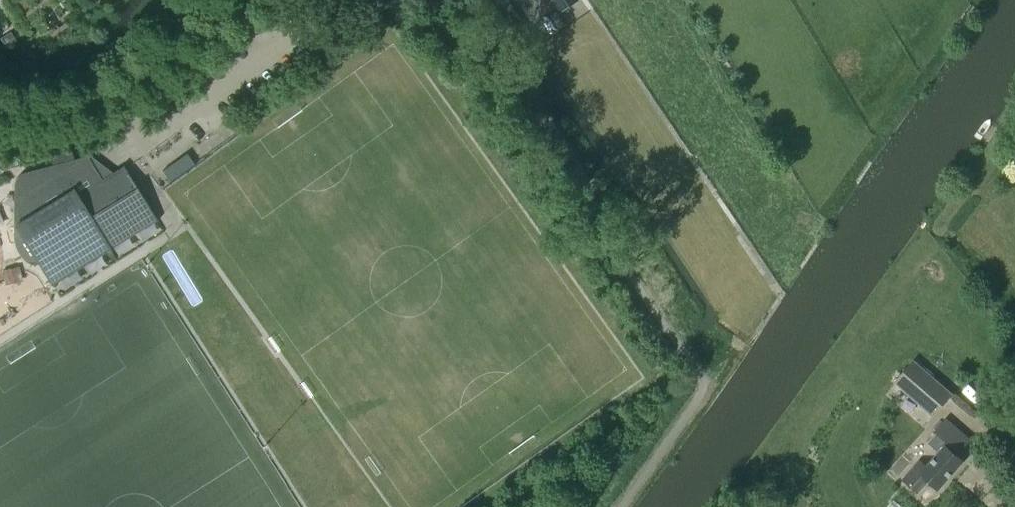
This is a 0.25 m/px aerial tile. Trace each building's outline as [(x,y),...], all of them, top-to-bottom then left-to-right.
[(428,10),(444,0),(422,0),(428,10)] [(561,11),(577,0),(553,0),(561,11)] [(13,186),(12,235),(12,238),(13,242),(14,246),(16,249),(17,253),(20,256),(22,259),(25,261),(28,264),(31,266),(37,262),(45,273),(51,284),(109,248),(156,219),(124,168),(123,166),(101,180),(86,157),(93,155),(93,154),(23,173),(21,173),(20,174),(18,175),(17,176),(16,178),(15,179),(14,181),(13,182),(13,184),(13,186)] [(22,281),(18,266),(1,271),(5,285),(22,281)] [(933,415),(951,395),(913,362),(896,382),(933,415)] [(961,462),(955,456),(969,440),(945,419),(926,441),(939,453),(926,467),(919,461),(902,480),(916,493),(926,481),(936,490),(961,462)]
